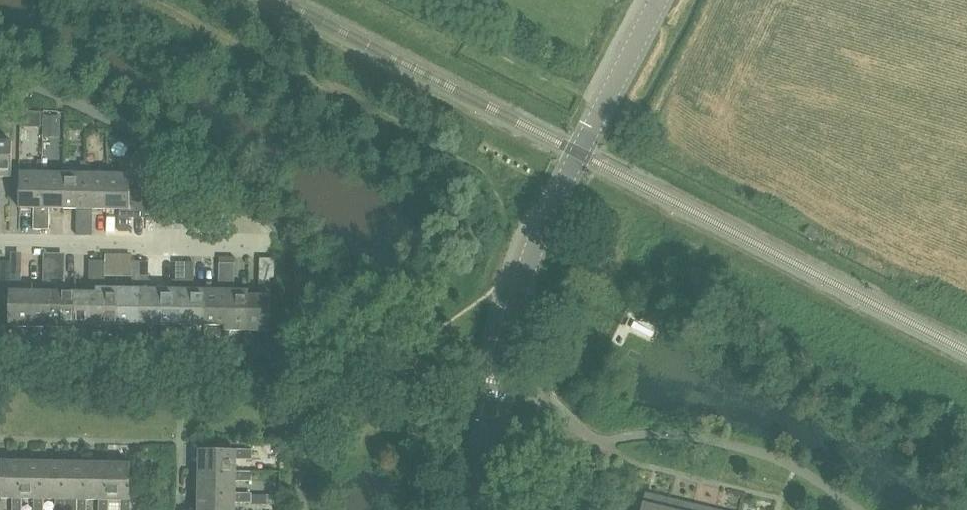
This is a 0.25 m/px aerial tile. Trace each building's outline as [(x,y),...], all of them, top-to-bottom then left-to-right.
[(60,117),(46,117),(45,135),(59,136),(60,117)] [(0,142),(0,185),(0,177),(12,178),(12,142),(0,142)] [(42,172),(20,172),(19,208),(34,209),(34,229),(41,229),(42,172)] [(64,173),(42,172),(41,229),(49,230),(50,209),(63,209),(64,173)] [(86,173),(64,173),(63,209),(77,209),(77,235),(84,235),(86,173)] [(108,174),(86,173),(84,235),(93,235),(93,209),(107,210),(108,174)] [(108,174),(107,210),(120,210),(120,231),(128,231),(129,210),(130,210),(130,174),(108,174)] [(260,259),(260,277),(260,279),(260,295),(250,295),(250,290),(249,290),(248,331),(270,331),(271,277),(274,277),(274,259),(260,259)] [(75,328),(96,328),(98,261),(90,261),(90,279),(89,292),(76,292),(75,328)] [(105,261),(98,261),(96,328),(116,328),(117,287),(105,287),(105,279),(105,261)] [(119,323),(140,324),(142,261),(133,261),(133,288),(117,287),(116,328),(119,328),(119,325),(119,323)] [(149,262),(142,261),(140,324),(160,324),(161,288),(148,288),(149,262)] [(30,327),(31,291),(21,291),(21,273),(11,273),(11,263),(1,262),(0,290),(9,291),(9,326),(30,327)] [(160,324),(183,325),(185,262),(176,262),(176,279),(176,289),(161,288),(160,324)] [(192,262),(185,262),(183,325),(204,325),(205,289),(192,289),(192,279),(192,262)] [(225,330),(226,330),(228,263),(219,263),(219,279),(219,289),(205,289),(204,325),(225,325),(225,330)] [(235,263),(228,263),(226,330),(248,331),(249,290),(235,290),(235,279),(235,263)] [(43,291),(31,291),(30,327),(53,327),(54,274),(44,274),(43,279),(43,291)] [(65,274),(54,274),(53,327),(75,328),(76,292),(65,291),(65,279),(65,274)] [(129,360),(138,360),(139,348),(126,347),(126,359),(128,359),(129,360)] [(204,351),(192,351),(192,361),(203,361),(204,351)] [(213,361),(224,361),(224,353),(213,353),(213,361)] [(152,354),(141,354),(141,364),(151,364),(152,354)] [(170,366),(180,366),(180,355),(170,354),(170,366)] [(199,470),(236,471),(236,459),(252,459),(252,449),(236,449),(236,450),(200,449),(199,470)] [(23,461),(0,461),(0,498),(13,498),(12,509),(22,509),(22,498),(23,461)] [(22,498),(34,498),(34,509),(43,509),(44,499),(45,462),(23,461),(22,498)] [(44,499),(56,499),(56,509),(65,509),(66,499),(66,462),(45,462),(44,499)] [(66,499),(78,499),(77,509),(87,509),(87,499),(88,462),(66,462),(66,499)] [(87,499),(99,499),(99,509),(109,509),(109,500),(110,463),(88,462),(87,499)] [(109,500),(121,500),(121,509),(131,509),(131,498),(130,498),(131,463),(110,463),(109,500)] [(199,470),(199,492),(236,493),(236,480),(252,481),(252,471),(236,471),(199,470)] [(235,502),(251,502),(251,493),(236,493),(199,492),(198,509),(235,509),(235,502)] [(668,498),(645,493),(641,509),(665,509),(668,498)] [(668,498),(665,509),(690,509),(691,504),(668,498)]
